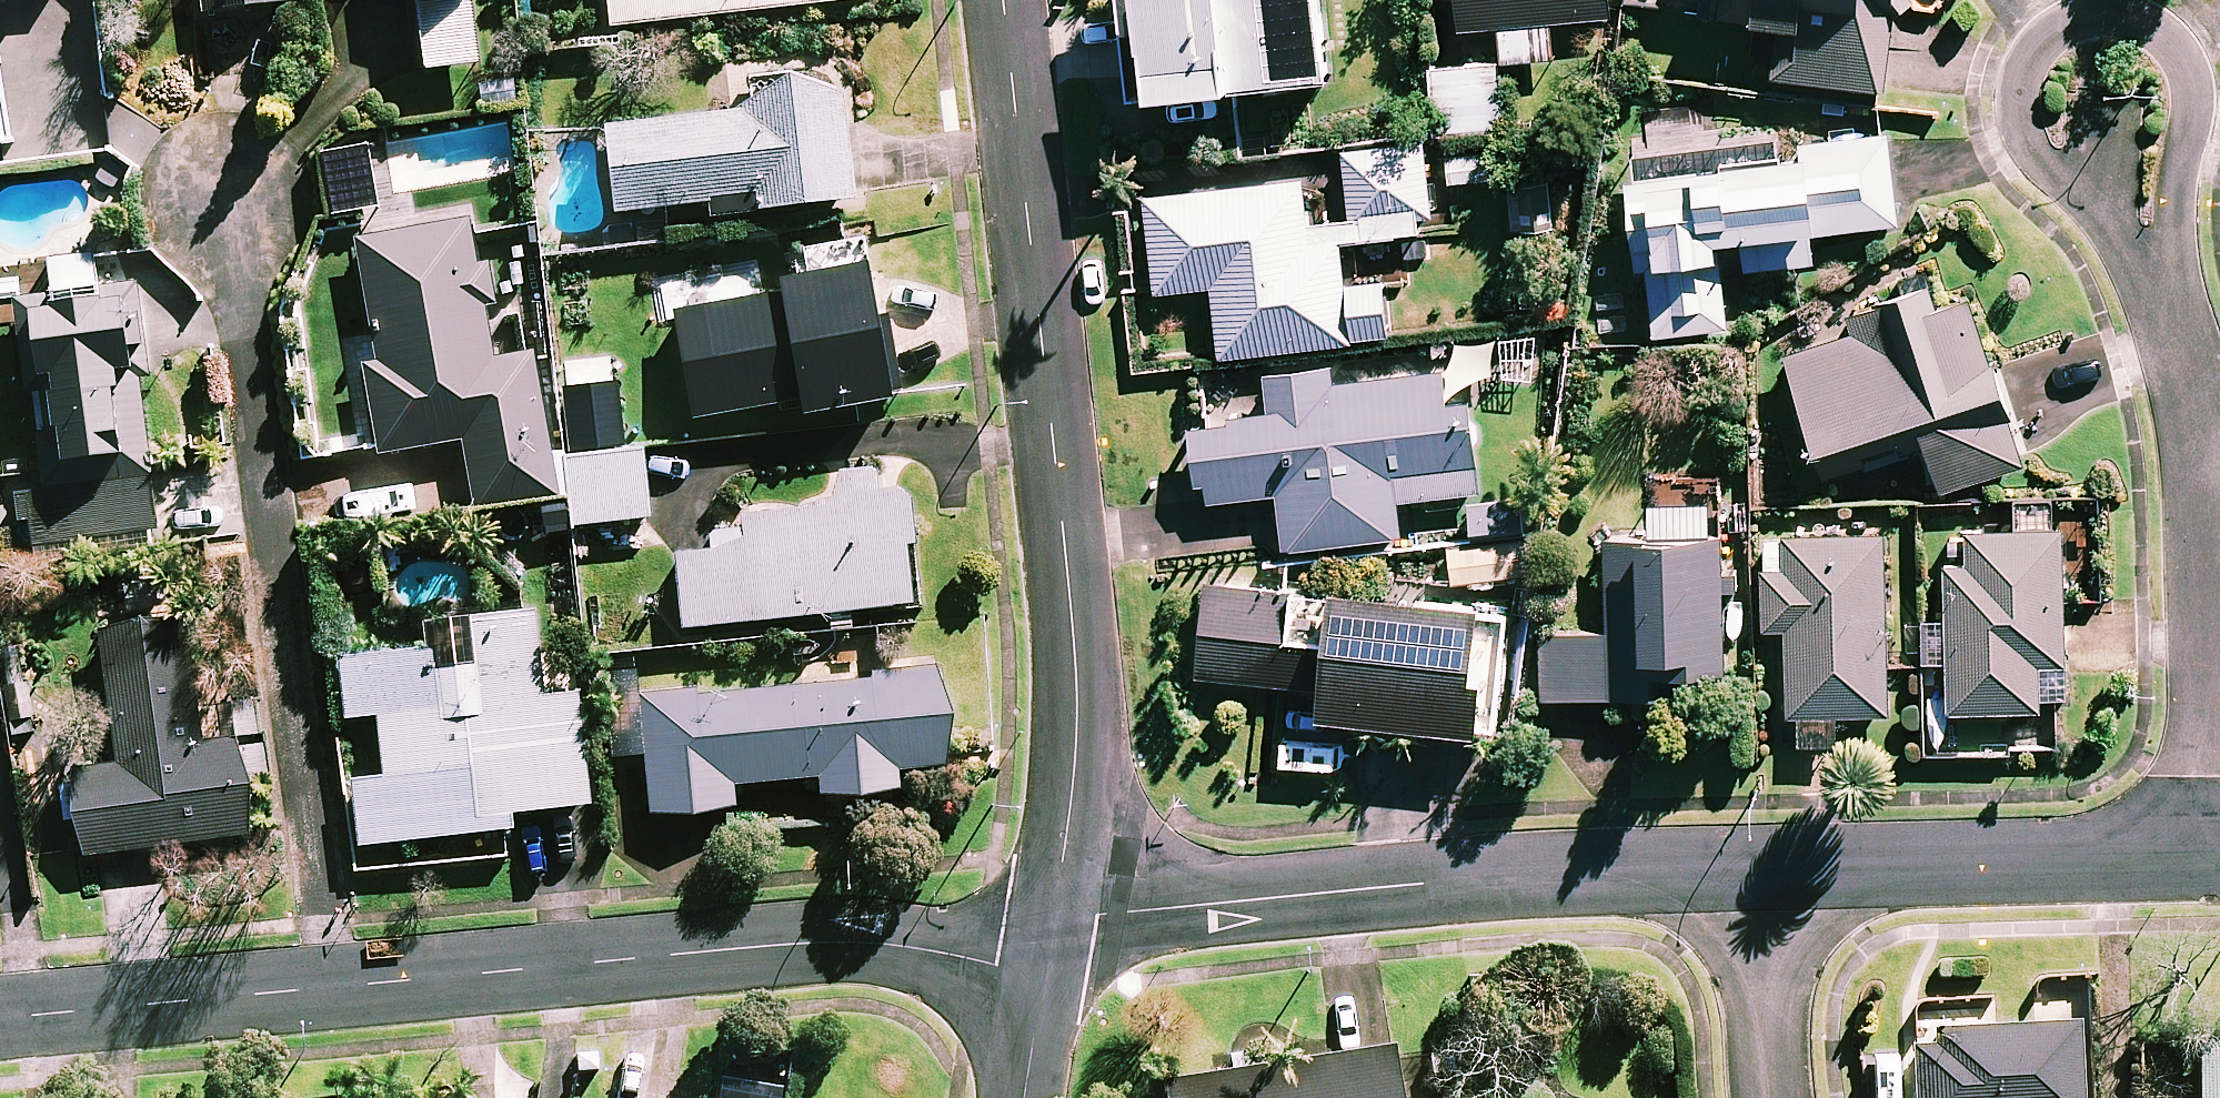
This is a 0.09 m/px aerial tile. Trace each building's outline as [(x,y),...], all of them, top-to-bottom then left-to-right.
[(292,0),(203,0),(205,12),(292,0)] [(422,70),(481,63),(473,0),(414,0),(422,70)] [(612,26),(854,0),(610,0),(612,26)] [(1140,91),(1331,74),(1325,0),(1132,0),(1140,91)] [(1462,29),(1501,26),(1504,61),(1554,57),(1551,21),(1613,16),(1611,0),(1460,0),(1462,29)] [(1897,0),(1696,0),(1695,14),(1780,24),(1774,77),(1888,89),(1897,0)] [(1500,64),(1458,66),(1460,131),(1503,130),(1500,64)] [(857,199),(845,99),(798,76),(760,87),(734,113),(607,128),(617,213),(710,202),(712,216),(857,199)] [(1898,224),(1890,137),(1778,147),(1777,140),(1729,144),(1731,163),(1633,173),(1641,264),(1650,263),(1656,333),(1731,326),(1723,239),(1744,237),(1747,269),(1818,262),(1815,232),(1898,224)] [(1439,228),(1430,147),(1347,156),(1348,171),(1151,193),(1162,289),(1214,284),(1221,354),(1353,340),(1342,239),(1439,228)] [(1498,152),(1451,156),(1454,184),(1500,180),(1498,152)] [(496,360),(474,222),(360,240),(380,369),(367,371),(380,453),(467,440),(478,510),(559,497),(537,354),(496,360)] [(1406,288),(1403,256),(1350,261),(1357,331),(1388,328),(1385,290),(1406,288)] [(75,486),(72,458),(121,454),(122,477),(151,475),(144,388),(120,390),(118,373),(133,372),(130,343),(147,342),(143,290),(98,293),(95,257),(53,261),(56,305),(15,309),(22,395),(36,394),(44,489),(75,486)] [(892,398),(868,263),(781,278),(784,292),(709,304),(728,412),(800,400),(802,414),(892,398)] [(1788,356),(1829,479),(1929,446),(1944,491),(2026,463),(1971,301),(1944,310),(1935,285),(1845,315),(1851,335),(1788,356)] [(1336,383),(1334,367),(1270,374),(1274,414),(1195,422),(1204,501),(1281,492),(1287,548),(1404,535),(1400,499),(1482,490),(1473,407),(1449,409),(1445,371),(1336,383)] [(653,518),(644,449),(566,458),(575,527),(653,518)] [(880,498),(877,469),(829,474),(832,506),(710,519),(714,552),(678,556),(686,627),(915,603),(903,496),(880,498)] [(153,477),(58,490),(65,540),(160,527),(153,477)] [(1523,497),(1471,501),(1473,530),(1526,525),(1523,497)] [(2096,564),(2095,511),(2055,512),(2054,500),(1999,501),(2000,530),(1968,531),(1969,564),(1949,564),(1952,712),(2068,709),(2065,564),(2096,564)] [(1763,627),(1788,626),(1790,716),(1800,716),(1801,743),(1836,742),(1835,715),(1890,713),(1886,533),(1761,536),(1763,627)] [(1531,573),(1527,537),(1453,545),(1457,581),(1531,573)] [(1726,654),(1724,537),(1610,539),(1611,634),(1543,635),(1544,697),(1655,695),(1655,656),(1726,654)] [(1498,730),(1509,614),(1484,612),(1485,597),(1336,583),(1336,591),(1211,579),(1202,676),(1328,687),(1326,714),(1498,730)] [(545,696),(536,610),(474,617),(480,665),(437,669),(435,648),(342,658),(348,717),(381,714),(387,776),(354,780),(360,844),(514,828),(513,811),(591,803),(579,693),(545,696)] [(74,784),(64,785),(68,820),(78,818),(83,855),(254,832),(241,737),(202,742),(185,614),(102,625),(120,763),(72,769),(74,784)] [(837,678),(835,643),(802,645),(805,685),(645,696),(653,815),(738,809),(736,782),(822,776),(823,798),(902,792),(900,768),(951,764),(944,670),(837,678)] [(635,663),(600,666),(610,763),(645,759),(635,663)] [(2085,991),(2043,993),(2045,1023),(1994,1025),(1994,1010),(1916,1013),(1920,1097),(2090,1097),(2085,991)] [(2202,1037),(2203,1097),(2219,1097),(2219,1037),(2202,1037)] [(1398,1044),(1179,1077),(1182,1097),(1407,1097),(1398,1044)]
